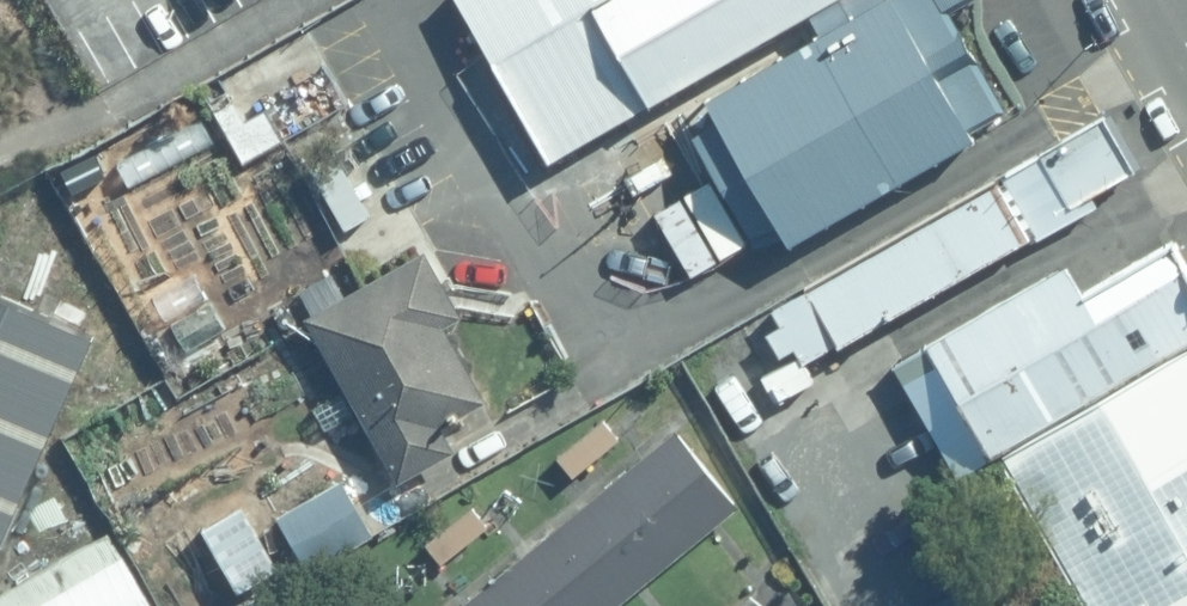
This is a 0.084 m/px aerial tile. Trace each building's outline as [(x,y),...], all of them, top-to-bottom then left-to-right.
[(495,64),(608,0),(458,0),(495,64)] [(495,64),(546,165),(811,16),(840,0),(608,0),(495,64)] [(945,0),(845,0),(816,17),(828,39),(714,104),(725,124),(699,139),(764,253),(792,237),(799,250),(985,144),(978,132),(1010,114),(945,0)] [(1108,121),(766,309),(779,334),(765,342),(779,366),(792,359),(799,372),(1098,216),(1092,206),(1141,179),(1108,121)] [(1176,236),(1085,287),(1073,262),(888,365),(954,476),(1000,450),(1186,343),(1186,256),(1176,236)] [(303,319),(395,484),(453,452),(439,426),(485,400),(442,324),(458,319),(421,254),(303,319)] [(0,289),(0,586),(111,338),(0,289)] [(1000,450),(1089,605),(1186,605),(1186,343),(1000,450)] [(619,434),(605,416),(560,451),(575,469),(619,434)] [(676,428),(451,605),(606,605),(736,503),(676,428)] [(367,530),(336,473),(272,507),(303,565),(367,530)] [(443,562),(486,520),(473,506),(430,548),(443,562)]
